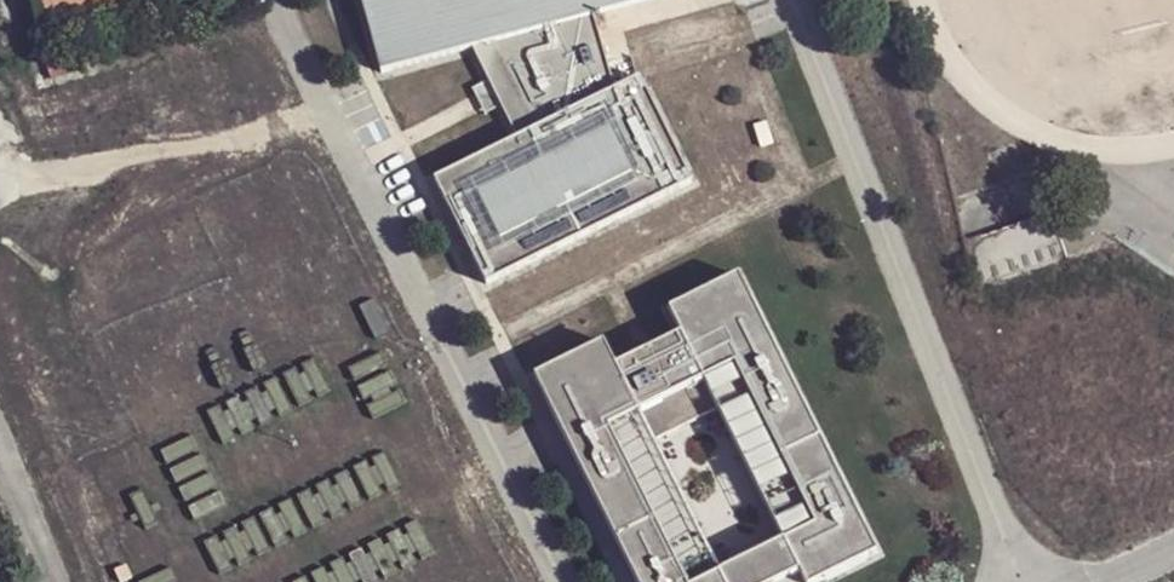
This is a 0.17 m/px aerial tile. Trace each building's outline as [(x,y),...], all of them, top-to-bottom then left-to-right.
[(30,53),(37,90),(253,30),(245,0),(242,0),(30,53)] [(155,0),(35,0),(42,29),(155,0)] [(360,4),(392,79),(470,59),(598,27),(703,0),(373,0),(360,4)] [(617,96),(598,27),(470,59),(513,145),(617,96)] [(513,145),(437,180),(493,289),(704,188),(653,79),(617,96),(513,145)] [(1063,157),(1046,162),(1051,182),(1069,178),(1063,157)] [(1069,261),(1112,244),(1059,209),(1052,213),(1069,261)] [(1069,261),(1052,213),(966,243),(978,293),(1069,261)] [(741,276),(655,310),(669,339),(606,367),(601,343),(522,380),(634,581),(845,581),(895,558),(741,276)]
